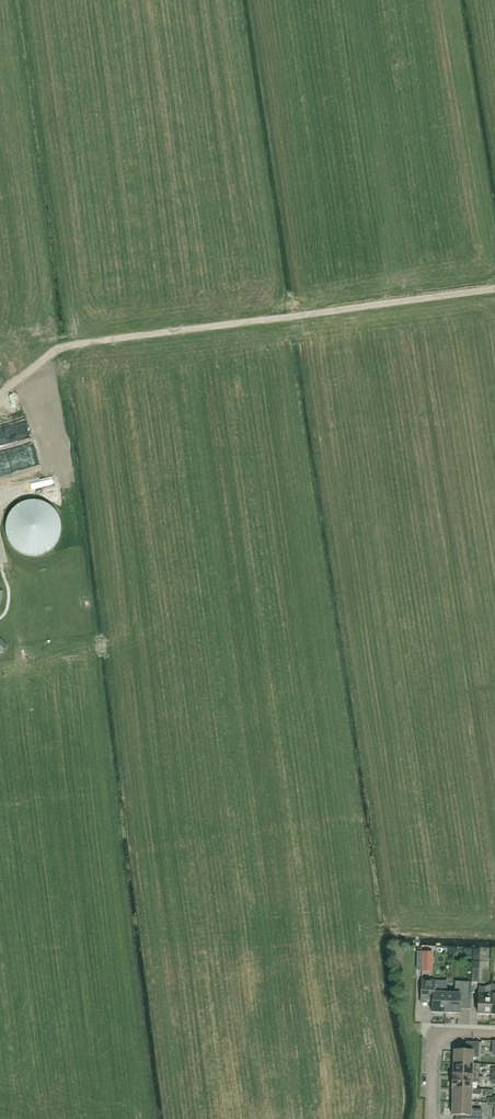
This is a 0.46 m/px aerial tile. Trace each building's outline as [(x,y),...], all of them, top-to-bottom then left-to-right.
[(0,405),(0,408),(2,414),(11,411),(9,403),(0,405)] [(64,441),(58,420),(48,424),(54,444),(64,441)] [(67,479),(67,461),(56,462),(57,480),(67,479)] [(1,493),(0,488),(34,485),(33,474),(0,478),(0,493),(1,493)] [(61,526),(60,521),(59,519),(58,516),(57,514),(54,510),(52,508),(50,506),(48,504),(45,503),(41,501),(37,501),(35,500),(32,500),(29,501),(24,502),(22,503),(19,504),(17,506),(14,507),(13,509),(11,511),(10,513),(8,516),(7,519),(6,521),(6,524),(5,527),(5,529),(6,532),(6,535),(7,538),(8,540),(9,542),(12,546),(14,548),(16,550),(19,552),(21,553),(24,554),(26,555),(29,555),(31,556),(34,556),(37,555),(40,555),(42,554),(45,553),(47,552),(49,550),(52,549),(54,546),(55,544),(57,542),(59,539),(60,534),(61,529),(61,526)] [(420,1003),(432,1003),(431,1012),(445,1013),(446,994),(437,993),(438,981),(421,980),(420,1003)] [(446,994),(445,1013),(459,1013),(459,998),(462,998),(462,995),(469,995),(469,982),(455,982),(454,994),(446,994)] [(490,1015),(491,993),(485,993),(485,987),(478,987),(477,1014),(490,1015)] [(453,1064),(472,1064),(472,1057),(478,1058),(479,1042),(466,1042),(465,1051),(453,1051),(453,1064)] [(452,1076),(478,1077),(479,1071),(472,1071),(472,1064),(453,1064),(453,1076),(452,1076)] [(478,1077),(452,1076),(451,1088),(471,1089),(472,1082),(478,1082),(478,1077)] [(452,1102),(471,1102),(471,1095),(480,1095),(480,1089),(471,1089),(451,1088),(451,1089),(452,1089),(452,1102)] [(452,1102),(451,1115),(465,1116),(465,1118),(481,1118),(481,1109),(471,1109),(471,1102),(452,1102)]
